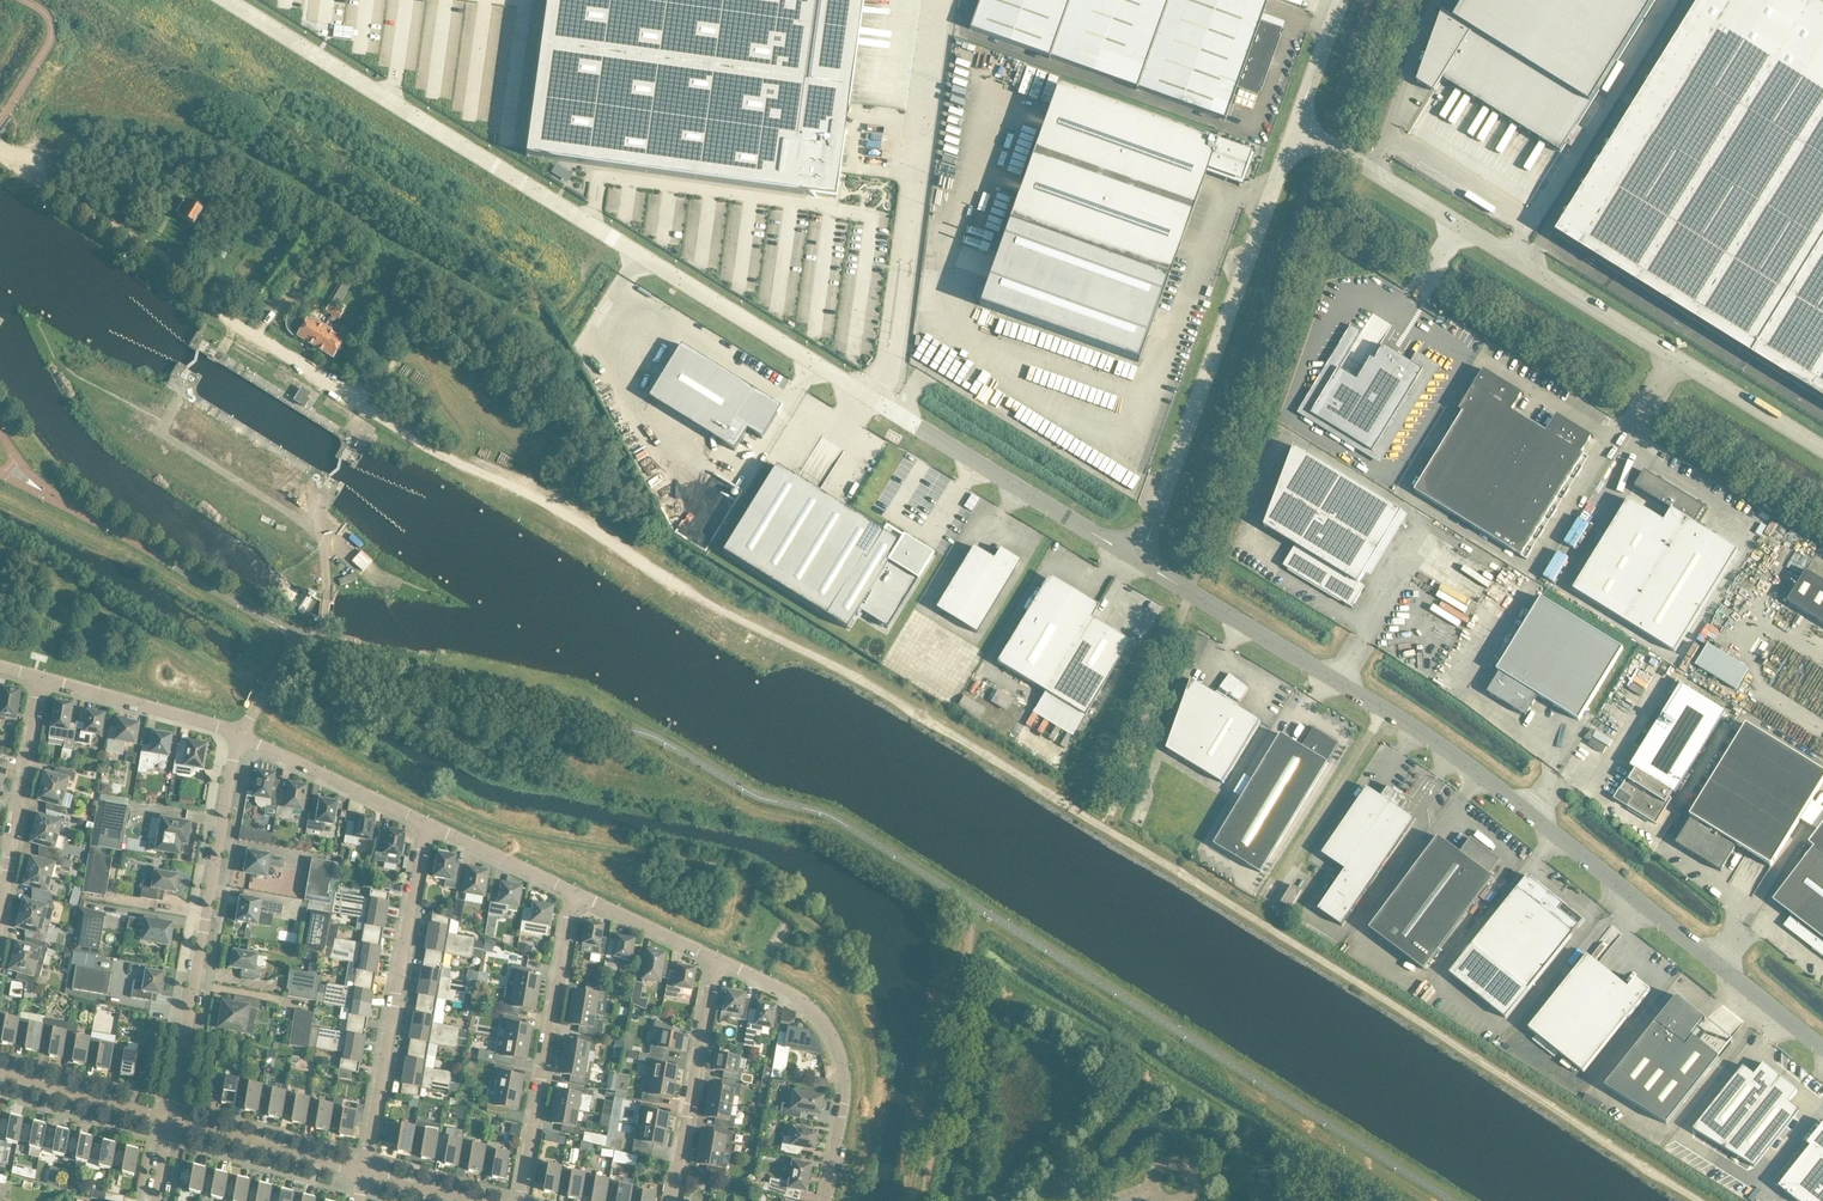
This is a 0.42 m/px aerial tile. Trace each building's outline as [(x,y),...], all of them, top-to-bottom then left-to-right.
[(526,156),(835,199),(863,0),(548,0),(526,156)] [(1215,117),(1225,120),(1236,89),(1257,96),(1260,88),(1261,89),(1260,91),(1261,91),(1281,35),(1280,34),(1279,36),(1281,28),(1261,21),(1268,0),(981,0),(970,29),(1049,57),(1049,58),(1049,59),(1050,58),(1137,89),(1136,90),(1137,90),(1137,89),(1215,117)] [(1443,80),(1561,153),(1656,0),(1466,0),(1454,19),(1443,12),(1417,82),(1435,93),(1443,80)] [(1806,0),(1702,0),(1557,235),(1822,400),(1822,11),(1806,0)] [(1215,173),(1240,182),(1238,186),(1239,186),(1250,154),(1215,142),(1058,86),(1009,221),(979,306),(1138,363),(1169,278),(1207,170),(1215,173)] [(176,215),(187,222),(193,226),(203,209),(186,199),(176,215)] [(712,249),(710,267),(718,268),(720,249),(712,249)] [(771,311),(798,312),(800,277),(763,275),(762,301),(772,302),(771,311)] [(332,314),(339,318),(343,313),(338,310),(347,295),(339,291),(330,305),(326,311),(332,314)] [(312,300),(305,304),(305,311),(311,315),(318,311),(318,304),(312,300)] [(298,336),(316,347),(327,328),(325,326),(320,323),(319,326),(309,319),(308,321),(305,319),(306,317),(295,311),(291,317),(289,316),(288,318),(287,320),(287,323),(287,325),(287,328),(288,330),(290,332),(292,334),(294,336),(297,331),(300,333),(298,336)] [(327,328),(316,347),(333,357),(343,341),(330,332),(331,330),(327,328)] [(681,345),(648,398),(734,451),(747,430),(762,439),(777,415),(778,415),(777,414),(781,407),(774,403),(775,402),(774,402),(681,345)] [(1329,386),(1311,415),(1373,453),(1424,370),(1411,362),(1384,346),(1384,347),(1381,352),(1375,361),(1372,358),(1358,380),(1340,369),(1339,369),(1329,386)] [(1440,449),(1415,491),(1527,560),(1528,558),(1533,549),(1528,546),(1530,543),(1529,543),(1533,537),(1534,537),(1539,540),(1540,538),(1545,529),(1541,526),(1542,523),(1542,522),(1545,517),(1546,517),(1546,516),(1552,519),(1553,517),(1558,509),(1553,506),(1555,503),(1554,502),(1558,496),(1559,497),(1559,496),(1564,499),(1565,497),(1570,488),(1565,486),(1567,482),(1570,476),(1571,476),(1576,479),(1578,477),(1577,477),(1583,468),(1578,465),(1580,462),(1579,462),(1583,456),(1584,455),(1582,453),(1585,448),(1589,443),(1589,442),(1592,437),(1594,439),(1595,438),(1579,429),(1579,428),(1576,431),(1572,428),(1573,426),(1557,416),(1551,426),(1550,426),(1547,432),(1512,411),(1516,406),(1519,400),(1521,397),(1522,395),(1525,396),(1525,395),(1520,392),(1520,393),(1499,380),(1500,379),(1499,379),(1483,370),(1484,371),(1480,376),(1459,410),(1460,411),(1460,410),(1463,412),(1445,441),(1446,442),(1441,450),(1440,449)] [(302,389),(295,401),(304,407),(308,400),(307,399),(310,394),(302,389)] [(1284,566),(1341,601),(1352,608),(1365,588),(1365,587),(1359,583),(1402,512),(1294,447),(1264,527),(1296,546),(1284,566)] [(776,466),(723,552),(847,629),(858,611),(887,628),(887,629),(888,627),(892,621),(932,556),(912,543),(912,542),(911,541),(908,545),(902,542),(904,538),(903,537),(902,538),(887,528),(884,532),(776,466)] [(1705,509),(1657,479),(1645,472),(1640,479),(1635,488),(1672,510),(1665,522),(1629,500),(1573,590),(1675,653),(1738,551),(1695,524),(1705,509)] [(1430,530),(1374,623),(1464,676),(1519,583),(1430,530)] [(973,547),(936,608),(977,633),(1015,572),(1021,562),(1000,549),(994,559),(973,547)] [(1806,571),(1787,602),(1822,624),(1822,581),(1806,571)] [(339,580),(341,586),(358,580),(356,573),(339,580)] [(997,662),(1046,692),(1098,606),(1097,605),(1090,618),(1067,604),(1073,593),(1050,579),(1036,602),(1034,601),(997,662)] [(1500,672),(1488,693),(1526,716),(1538,696),(1579,721),(1623,649),(1541,598),(1497,670),(1500,672)] [(1099,606),(1098,606),(1046,692),(1085,716),(1123,654),(1121,653),(1127,643),(1109,632),(1110,630),(1091,619),(1099,606)] [(1698,666),(1741,690),(1753,668),(1710,644),(1698,666)] [(1192,680),(1167,750),(1223,784),(1261,722),(1236,707),(1239,702),(1249,689),(1230,675),(1215,694),(1192,680)] [(1673,793),(1675,794),(1726,712),(1681,684),(1631,767),(1636,770),(1633,774),(1630,773),(1619,791),(1620,792),(1616,798),(1627,805),(1626,806),(1656,825),(1672,799),(1670,797),(1673,793)] [(0,701),(0,721),(5,721),(6,717),(16,719),(17,708),(20,705),(19,701),(20,692),(21,692),(21,691),(19,691),(16,688),(12,689),(3,688),(2,689),(3,689),(1,701),(0,701)] [(1045,693),(1035,711),(1074,734),(1070,741),(1075,744),(1090,719),(1045,693)] [(1002,694),(996,704),(1007,710),(1013,700),(1002,694)] [(964,696),(957,707),(973,718),(980,706),(964,696)] [(51,724),(49,738),(50,738),(50,736),(65,739),(62,761),(70,762),(74,743),(76,726),(69,725),(72,705),(57,703),(53,727),(52,727),(52,724),(51,724)] [(86,723),(77,722),(76,726),(74,743),(91,746),(93,734),(101,735),(105,714),(88,711),(86,723)] [(988,716),(982,725),(993,732),(999,723),(988,716)] [(106,752),(123,755),(126,742),(136,744),(139,724),(136,724),(136,721),(129,720),(129,722),(119,721),(118,728),(111,726),(109,734),(106,752)] [(1704,861),(1721,871),(1737,845),(1771,866),(1822,783),(1822,772),(1746,725),(1690,816),(1692,817),(1676,844),(1697,857),(1699,854),(1706,858),(1704,861)] [(1005,736),(1018,741),(1021,733),(1008,728),(1005,736)] [(1591,729),(1587,735),(1591,737),(1592,738),(1596,731),(1591,729)] [(1302,747),(1281,734),(1214,845),(1261,873),(1328,763),(1327,762),(1338,744),(1330,739),(1329,740),(1313,730),(1306,742),(1305,742),(1302,747)] [(142,750),(138,772),(147,774),(148,770),(154,771),(155,765),(155,764),(160,761),(161,756),(169,757),(169,754),(171,753),(170,751),(172,736),(169,735),(167,733),(166,732),(164,732),(161,731),(159,732),(157,733),(154,732),(152,744),(151,751),(142,750)] [(204,770),(208,745),(188,741),(187,747),(179,746),(179,743),(178,743),(173,774),(182,776),(190,777),(195,774),(196,769),(204,770)] [(126,751),(124,762),(134,764),(136,753),(126,751)] [(1057,754),(1051,764),(1060,770),(1066,759),(1057,754)] [(7,777),(6,777),(8,764),(8,763),(8,762),(8,763),(0,761),(0,775),(7,777)] [(40,786),(65,793),(69,780),(74,782),(77,774),(60,769),(58,775),(55,775),(55,776),(47,773),(46,773),(46,774),(41,786),(40,786)] [(254,782),(253,786),(255,789),(255,792),(254,797),(257,798),(256,800),(256,802),(259,806),(261,807),(266,808),(265,816),(276,818),(281,789),(282,782),(275,780),(276,774),(258,771),(257,780),(254,782)] [(281,789),(277,808),(276,818),(290,820),(294,809),(303,810),(305,796),(306,797),(307,793),(305,793),(307,787),(304,786),(305,784),(303,784),(301,783),(300,783),(298,783),(296,783),(296,785),(290,784),(289,791),(281,789)] [(48,811),(52,812),(67,816),(65,807),(62,806),(65,793),(40,786),(40,787),(41,787),(39,800),(38,801),(39,801),(39,800),(47,803),(47,804),(50,804),(48,811)] [(1322,854),(1345,870),(1346,870),(1398,794),(1387,786),(1387,787),(1388,788),(1382,797),(1368,788),(1322,854)] [(1410,802),(1398,794),(1346,870),(1345,870),(1318,910),(1342,926),(1415,820),(1402,811),(1408,801),(1410,802)] [(338,803),(320,800),(318,814),(309,813),(307,830),(321,832),(322,826),(324,826),(325,823),(334,825),(338,803)] [(93,831),(90,846),(122,852),(130,806),(98,801),(94,824),(93,831)] [(33,828),(33,829),(59,836),(59,835),(58,835),(62,823),(69,825),(72,817),(67,816),(52,812),(51,818),(48,817),(48,818),(47,818),(39,816),(40,815),(39,815),(39,816),(34,828),(33,828)] [(348,821),(344,843),(358,846),(359,839),(371,841),(375,819),(357,816),(356,823),(348,821)] [(152,818),(149,837),(156,838),(154,850),(175,853),(179,854),(181,844),(184,844),(186,845),(187,845),(187,843),(188,839),(189,835),(191,835),(192,833),(193,831),(192,828),(190,827),(191,823),(163,819),(164,818),(163,818),(162,820),(152,818)] [(88,822),(86,829),(93,831),(94,824),(88,822)] [(1814,847),(1822,854),(1822,824),(1809,843),(1814,847)] [(241,828),(239,839),(271,844),(273,834),(241,828)] [(41,853),(45,854),(60,858),(58,849),(55,848),(58,836),(59,836),(33,829),(34,829),(32,842),(31,843),(32,843),(40,845),(40,846),(43,847),(41,853)] [(379,835),(376,856),(377,857),(384,858),(384,862),(398,864),(399,858),(399,856),(401,857),(402,854),(404,854),(405,846),(403,845),(405,837),(405,833),(399,832),(388,830),(388,832),(380,831),(379,835)] [(1438,837),(1370,929),(1424,970),(1493,878),(1490,875),(1500,861),(1471,839),(1461,854),(1438,837)] [(297,840),(295,847),(303,849),(305,841),(297,840)] [(1814,847),(1773,900),(1794,916),(1787,926),(1814,946),(1812,949),(1814,947),(1822,953),(1822,854),(1814,847)] [(456,857),(449,855),(449,852),(439,850),(438,854),(434,876),(434,877),(446,879),(445,887),(458,889),(462,865),(455,864),(456,857)] [(264,876),(266,877),(269,865),(283,867),(284,858),(249,852),(245,873),(258,875),(258,878),(263,878),(264,876)] [(26,871),(52,878),(51,878),(54,865),(64,868),(65,864),(66,860),(60,858),(45,854),(44,860),(41,860),(41,861),(40,860),(32,858),(33,858),(32,858),(32,859),(27,871),(26,871)] [(113,858),(89,854),(83,892),(106,896),(113,858)] [(333,905),(334,903),(335,893),(340,864),(312,859),(305,900),(333,905)] [(469,868),(468,870),(464,893),(484,897),(489,872),(474,869),(469,868)] [(34,896),(38,897),(53,901),(51,892),(47,891),(51,878),(52,879),(52,878),(26,871),(26,872),(24,885),(24,886),(25,886),(25,885),(33,888),(33,889),(35,889),(34,896)] [(181,878),(179,878),(179,876),(156,871),(154,883),(144,881),(141,898),(157,901),(159,889),(176,892),(177,890),(179,890),(180,886),(180,885),(181,878)] [(1472,945),(1450,973),(1506,1018),(1528,990),(1584,921),(1558,900),(1556,903),(1550,899),(1553,896),(1538,885),(1529,877),(1528,876),(1526,879),(1520,886),(1472,945)] [(503,918),(504,913),(508,910),(509,905),(518,907),(522,887),(518,887),(517,885),(515,883),(513,883),(510,882),(508,883),(506,885),(502,884),(500,899),(491,898),(488,916),(503,918)] [(1282,903),(1291,909),(1302,892),(1293,886),(1282,903)] [(335,893),(334,903),(368,909),(367,912),(386,916),(386,915),(387,909),(390,893),(371,889),(369,898),(335,893)] [(72,896),(69,904),(78,906),(80,899),(72,896)] [(53,901),(38,897),(36,903),(34,902),(34,903),(25,901),(25,900),(24,901),(20,913),(19,913),(19,914),(45,921),(51,922),(54,910),(55,910),(53,901)] [(237,921),(258,925),(260,912),(283,915),(285,905),(241,897),(237,921)] [(456,899),(452,920),(461,924),(465,901),(456,899)] [(366,919),(363,935),(382,938),(382,937),(383,931),(386,916),(367,912),(368,909),(334,903),(333,905),(332,913),(366,919)] [(525,908),(521,931),(548,936),(551,920),(552,921),(553,913),(552,913),(553,907),(543,906),(544,905),(534,903),(533,909),(525,908)] [(73,952),(96,956),(103,912),(80,909),(76,929),(76,933),(75,935),(73,947),(73,952)] [(326,948),(328,937),(332,913),(307,909),(301,949),(325,953),(326,948)] [(1288,915),(1280,910),(1276,916),(1284,921),(1287,916),(1288,915)] [(431,921),(429,937),(445,940),(444,943),(474,949),(475,941),(475,938),(457,935),(449,934),(451,920),(433,911),(433,912),(431,921)] [(51,922),(45,921),(19,914),(17,927),(17,928),(18,928),(26,930),(26,931),(28,932),(27,938),(31,939),(46,943),(45,939),(46,939),(51,922)] [(146,920),(138,919),(137,925),(145,926),(143,941),(169,946),(173,924),(146,920)] [(587,923),(586,924),(585,931),(583,944),(593,946),(592,954),(606,956),(609,942),(601,941),(603,926),(595,924),(594,922),(590,921),(589,923),(587,923)] [(579,922),(578,930),(585,931),(586,924),(579,922)] [(379,954),(382,938),(363,935),(361,943),(328,937),(326,948),(360,953),(359,957),(378,960),(379,954)] [(517,936),(515,936),(511,938),(510,945),(517,946),(518,938),(517,936)] [(427,944),(425,959),(444,963),(445,954),(472,959),(472,956),(474,949),(444,943),(445,940),(429,937),(428,938),(427,944)] [(609,941),(609,942),(606,956),(604,968),(614,969),(616,968),(618,958),(631,960),(635,940),(618,937),(617,943),(610,942),(610,941),(609,941)] [(12,956),(44,965),(47,952),(48,952),(46,943),(31,939),(29,945),(27,944),(26,945),(18,943),(18,942),(17,944),(12,956)] [(485,943),(483,950),(493,952),(495,940),(485,939),(485,943)] [(475,941),(474,949),(483,950),(485,943),(475,941)] [(521,942),(519,950),(530,954),(533,947),(521,942)] [(325,953),(324,958),(349,962),(358,964),(356,976),(355,979),(374,983),(374,982),(376,976),(378,960),(359,957),(360,953),(326,948),(325,953)] [(647,951),(642,980),(652,981),(660,983),(661,980),(661,978),(668,979),(669,970),(670,964),(664,962),(665,954),(658,953),(659,950),(650,948),(649,951),(647,951)] [(474,949),(472,956),(482,958),(483,950),(474,949)] [(231,968),(248,971),(247,978),(259,980),(262,967),(256,966),(258,955),(237,951),(234,951),(231,968)] [(316,953),(314,956),(314,960),(317,962),(321,962),(323,959),(322,955),(320,953),(316,953)] [(1587,955),(1529,1028),(1584,1072),(1627,1018),(1628,1019),(1651,991),(1636,979),(1628,988),(1587,955)] [(40,977),(44,965),(12,956),(12,957),(10,969),(10,971),(11,971),(11,970),(19,973),(19,974),(21,974),(19,981),(26,983),(35,985),(37,986),(39,977),(40,977)] [(423,966),(421,982),(437,985),(437,988),(466,993),(468,983),(450,980),(441,978),(444,963),(425,959),(425,960),(423,966)] [(669,970),(668,979),(665,997),(678,999),(679,994),(682,995),(683,989),(692,991),(696,969),(692,968),(692,967),(683,963),(682,967),(678,966),(678,969),(677,972),(669,970)] [(72,989),(108,995),(112,972),(76,966),(72,989)] [(514,990),(538,994),(541,978),(526,975),(527,969),(512,966),(510,979),(508,979),(506,988),(514,990)] [(144,983),(134,981),(131,998),(152,1001),(153,993),(161,995),(164,973),(146,970),(144,983)] [(318,992),(319,985),(321,976),(316,975),(290,970),(287,990),(289,990),(288,996),(316,1001),(318,992)] [(319,985),(318,992),(352,998),(352,1002),(370,1005),(371,1005),(372,998),(374,983),(355,979),(354,988),(345,986),(327,983),(326,987),(319,985)] [(420,989),(417,1004),(436,1007),(437,999),(446,1000),(464,1004),(466,993),(437,988),(437,985),(421,982),(420,989)] [(631,1003),(646,1011),(648,999),(641,998),(644,983),(635,982),(631,1003)] [(26,983),(25,991),(34,993),(35,985),(26,983)] [(467,989),(466,993),(476,995),(476,991),(477,985),(468,983),(467,989)] [(575,991),(572,1008),(595,1012),(597,1002),(603,1003),(605,991),(591,985),(589,994),(575,991)] [(535,1011),(538,994),(514,990),(506,989),(504,998),(506,1000),(504,1013),(519,1015),(520,1008),(535,1011)] [(730,1018),(748,1021),(749,1017),(750,1011),(751,1004),(744,1003),(746,994),(739,993),(739,991),(730,990),(731,991),(731,992),(727,991),(723,1012),(731,1014),(730,1018)] [(350,1009),(347,1024),(367,1027),(370,1005),(352,1002),(352,998),(318,992),(316,1001),(316,1003),(350,1009)] [(464,1004),(464,1006),(473,1008),(476,995),(466,993),(464,1004)] [(245,1033),(249,1007),(259,1009),(261,1000),(235,996),(233,1004),(223,1002),(222,1012),(221,1012),(221,1013),(222,1013),(221,1017),(220,1017),(220,1018),(221,1018),(219,1028),(245,1033)] [(1666,1010),(1605,1086),(1667,1124),(1705,1077),(1704,1076),(1711,1068),(1712,1068),(1720,1058),(1692,1037),(1691,1036),(1699,1026),(1695,1023),(1696,1021),(1696,1016),(1694,1014),(1696,1012),(1679,999),(1680,998),(1677,996),(1675,998),(1676,999),(1667,1011),(1666,1010)] [(744,1044),(744,1046),(754,1048),(756,1033),(762,1034),(763,1027),(772,1029),(776,1007),(759,1004),(759,1002),(757,1011),(757,1012),(750,1011),(749,1017),(748,1021),(746,1031),(744,1044)] [(416,1011),(413,1027),(429,1029),(429,1033),(458,1038),(459,1031),(460,1028),(443,1025),(433,1023),(435,1011),(436,1007),(417,1004),(417,1005),(416,1011)] [(619,1007),(618,1015),(627,1017),(629,1009),(619,1007)] [(595,1012),(572,1008),(569,1024),(584,1027),(583,1034),(597,1036),(599,1023),(594,1022),(595,1012)] [(122,1010),(120,1019),(129,1020),(130,1012),(122,1010)] [(308,1048),(308,1047),(310,1037),(312,1027),(314,1013),(295,1010),(289,1045),(308,1048)] [(665,1011),(662,1017),(671,1021),(674,1016),(665,1011)] [(20,1020),(16,1042),(27,1044),(26,1050),(39,1052),(40,1048),(45,1019),(45,1017),(21,1013),(20,1020)] [(507,1029),(505,1040),(529,1044),(532,1027),(517,1025),(518,1018),(504,1015),(501,1028),(507,1029)] [(3,1037),(2,1043),(16,1045),(16,1042),(20,1020),(0,1016),(0,1037),(3,1037)] [(69,1023),(45,1019),(40,1048),(41,1049),(51,1050),(50,1056),(62,1058),(66,1035),(67,1035),(69,1023)] [(658,1042),(652,1041),(650,1053),(664,1056),(665,1049),(680,1052),(683,1036),(679,1035),(671,1034),(672,1028),(656,1020),(654,1031),(659,1032),(658,1042)] [(364,1043),(367,1027),(347,1024),(346,1033),(312,1027),(310,1037),(344,1043),(344,1047),(363,1050),(363,1049),(364,1043)] [(412,1033),(409,1049),(428,1052),(430,1044),(438,1045),(456,1048),(457,1046),(458,1038),(429,1033),(429,1029),(413,1027),(412,1033)] [(793,1028),(792,1034),(787,1033),(779,1032),(777,1043),(785,1044),(784,1048),(790,1049),(820,1055),(819,1050),(817,1046),(814,1042),(812,1038),(809,1034),(806,1031),(793,1028)] [(459,1031),(458,1038),(468,1040),(469,1032),(459,1031)] [(91,1039),(67,1035),(66,1035),(62,1058),(63,1058),(63,1055),(64,1055),(74,1057),(73,1063),(86,1065),(91,1039)] [(360,1065),(363,1050),(344,1047),(344,1043),(310,1037),(308,1047),(342,1053),(340,1069),(358,1074),(359,1073),(360,1065)] [(566,1041),(563,1057),(587,1061),(589,1051),(594,1052),(597,1039),(582,1037),(581,1043),(566,1041)] [(458,1038),(457,1046),(466,1047),(468,1040),(458,1038)] [(91,1039),(86,1065),(87,1061),(88,1061),(98,1063),(97,1069),(110,1071),(114,1045),(90,1041),(91,1039)] [(479,1050),(477,1061),(492,1063),(493,1062),(510,1065),(511,1058),(526,1060),(529,1044),(505,1040),(504,1050),(498,1049),(497,1053),(479,1050)] [(615,1042),(614,1049),(622,1051),(624,1043),(615,1042)] [(114,1048),(111,1068),(112,1068),(122,1070),(121,1076),(134,1078),(135,1072),(138,1072),(146,1074),(151,1048),(138,1046),(137,1052),(127,1050),(114,1048)] [(408,1056),(405,1071),(422,1074),(421,1078),(450,1083),(452,1075),(452,1072),(434,1069),(425,1068),(428,1056),(428,1052),(409,1049),(408,1056)] [(639,1060),(639,1061),(648,1062),(647,1069),(653,1070),(651,1079),(675,1083),(677,1068),(667,1066),(663,1066),(664,1059),(649,1056),(647,1054),(640,1053),(639,1060)] [(713,1070),(728,1072),(727,1079),(742,1082),(744,1070),(738,1068),(740,1058),(716,1054),(713,1070)] [(563,1057),(560,1074),(571,1076),(575,1076),(574,1083),(588,1086),(593,1062),(587,1061),(563,1057)] [(1693,1130),(1724,1148),(1781,1077),(1764,1064),(1755,1075),(1744,1066),(1693,1130)] [(491,1079),(489,1088),(520,1094),(523,1077),(508,1074),(509,1068),(495,1065),(493,1078),(491,1079)] [(404,1078),(401,1094),(403,1094),(420,1097),(422,1088),(448,1093),(449,1091),(450,1083),(421,1078),(422,1074),(405,1071),(405,1072),(404,1078)] [(214,1075),(211,1095),(212,1096),(223,1097),(222,1103),(234,1105),(235,1105),(235,1102),(239,1082),(239,1080),(239,1079),(214,1075)] [(452,1075),(450,1083),(460,1084),(461,1077),(452,1075)] [(1781,1077),(1724,1148),(1755,1167),(1800,1111),(1789,1102),(1798,1091),(1781,1077)] [(675,1083),(651,1079),(649,1089),(644,1088),(641,1100),(656,1103),(657,1096),(672,1099),(675,1083)] [(826,1081),(814,1079),(813,1085),(826,1087),(826,1083),(826,1081)] [(239,1082),(235,1102),(236,1102),(246,1104),(245,1110),(258,1112),(259,1108),(262,1088),(263,1086),(262,1086),(239,1082)] [(711,1086),(708,1102),(731,1106),(733,1096),(739,1097),(741,1085),(727,1082),(725,1089),(711,1086)] [(450,1083),(449,1091),(458,1092),(460,1084),(450,1083)] [(588,1090),(588,1089),(573,1086),(572,1093),(557,1090),(554,1107),(578,1111),(590,1113),(594,1091),(588,1090)] [(262,1088),(259,1108),(260,1108),(270,1110),(269,1116),(282,1118),(283,1115),(286,1095),(287,1092),(274,1090),(262,1088)] [(489,1099),(487,1112),(501,1114),(502,1107),(507,1108),(517,1110),(520,1094),(489,1088),(487,1097),(489,1099)] [(825,1103),(822,1101),(823,1097),(814,1096),(815,1092),(795,1089),(792,1105),(782,1104),(780,1116),(800,1119),(802,1111),(820,1114),(820,1111),(823,1109),(825,1103)] [(623,1099),(627,1099),(628,1093),(616,1091),(615,1091),(615,1092),(614,1097),(623,1099)] [(286,1095),(283,1115),(293,1117),(292,1123),(305,1125),(306,1125),(306,1121),(310,1101),(310,1099),(286,1095)] [(389,1095),(388,1102),(395,1104),(396,1096),(389,1095)] [(614,1097),(613,1104),(622,1106),(623,1099),(614,1097)] [(334,1105),(330,1128),(331,1128),(341,1130),(340,1136),(353,1138),(355,1127),(361,1128),(365,1106),(358,1105),(357,1112),(342,1109),(343,1100),(335,1098),(333,1105),(334,1105)] [(310,1101),(306,1121),(307,1121),(317,1123),(316,1129),(329,1131),(330,1128),(334,1105),(333,1105),(313,1102),(310,1101)] [(731,1106),(708,1102),(705,1117),(720,1119),(719,1126),(734,1129),(736,1117),(730,1116),(731,1106)] [(758,1105),(757,1109),(765,1111),(766,1103),(761,1102),(758,1105)] [(639,1116),(637,1125),(667,1131),(669,1115),(654,1113),(655,1106),(641,1103),(639,1116)] [(578,1111),(554,1107),(552,1123),(566,1126),(565,1133),(580,1135),(582,1122),(576,1121),(578,1111)] [(12,1116),(11,1117),(11,1120),(0,1118),(0,1135),(8,1137),(7,1142),(17,1144),(22,1118),(21,1118),(12,1116)] [(22,1118),(17,1144),(18,1144),(18,1141),(31,1143),(29,1156),(39,1158),(45,1124),(44,1124),(35,1123),(35,1124),(34,1126),(21,1124),(22,1118)] [(415,1128),(412,1150),(422,1152),(421,1158),(434,1160),(435,1160),(435,1157),(439,1134),(441,1125),(417,1121),(415,1128)] [(387,1123),(384,1143),(389,1144),(399,1145),(398,1151),(411,1154),(412,1150),(415,1128),(387,1123)] [(1807,1143),(1810,1146),(1778,1186),(1797,1200),(1822,1200),(1822,1124),(1807,1143)] [(635,1135),(633,1148),(648,1150),(649,1143),(653,1144),(664,1146),(667,1131),(637,1125),(635,1135)] [(783,1139),(781,1152),(796,1155),(798,1147),(815,1150),(815,1149),(814,1149),(815,1144),(818,1143),(819,1142),(819,1139),(819,1137),(817,1136),(817,1133),(803,1130),(803,1127),(795,1126),(794,1128),(793,1128),(792,1138),(789,1137),(789,1140),(783,1139)] [(439,1134),(435,1157),(436,1157),(446,1158),(445,1164),(458,1166),(458,1167),(459,1163),(463,1138),(464,1131),(447,1128),(446,1135),(439,1134)] [(44,1130),(41,1147),(42,1147),(54,1149),(53,1155),(64,1157),(68,1137),(69,1131),(68,1131),(59,1129),(58,1129),(58,1130),(57,1133),(45,1130),(44,1130)] [(702,1133),(700,1149),(731,1154),(732,1145),(731,1144),(733,1132),(718,1129),(717,1136),(702,1133)] [(589,1134),(587,1142),(591,1143),(606,1147),(607,1137),(589,1134)] [(64,1157),(64,1159),(77,1161),(76,1167),(86,1169),(91,1143),(92,1137),(91,1137),(82,1135),(81,1135),(81,1136),(80,1139),(68,1137),(64,1157)] [(606,1147),(621,1152),(623,1139),(607,1137),(606,1147)] [(463,1138),(459,1163),(460,1163),(470,1165),(469,1171),(482,1173),(482,1170),(486,1150),(486,1147),(475,1145),(476,1140),(463,1138)] [(91,1143),(86,1169),(100,1171),(100,1168),(110,1170),(115,1143),(114,1143),(105,1142),(104,1142),(104,1143),(104,1145),(91,1143)] [(115,1143),(110,1170),(111,1166),(124,1168),(123,1174),(134,1176),(138,1150),(137,1150),(128,1148),(127,1149),(127,1152),(114,1149),(115,1143)] [(731,1154),(700,1149),(697,1164),(712,1167),(711,1173),(725,1176),(727,1164),(722,1163),(723,1153),(731,1155),(731,1154)] [(486,1150),(482,1170),(483,1170),(493,1171),(492,1177),(506,1180),(510,1154),(486,1150)] [(614,1152),(613,1159),(626,1161),(627,1154),(614,1152)] [(640,1158),(638,1166),(645,1167),(647,1165),(648,1160),(640,1158)] [(812,1175),(810,1175),(812,1165),(793,1161),(789,1182),(770,1179),(768,1192),(786,1197),(787,1197),(784,1196),(785,1189),(807,1193),(809,1182),(811,1183),(812,1175)] [(537,1164),(534,1184),(535,1184),(545,1186),(544,1191),(557,1194),(558,1190),(561,1170),(562,1168),(537,1164)] [(13,1166),(12,1174),(20,1176),(22,1169),(13,1166)] [(190,1192),(201,1194),(201,1191),(204,1174),(205,1168),(204,1168),(195,1166),(194,1167),(194,1170),(182,1168),(181,1168),(178,1184),(179,1184),(191,1187),(190,1192)] [(561,1170),(558,1190),(559,1190),(569,1192),(568,1198),(581,1200),(582,1197),(585,1177),(586,1174),(585,1174),(561,1170)] [(204,1174),(201,1191),(202,1191),(213,1193),(212,1198),(222,1200),(223,1200),(223,1197),(226,1180),(227,1174),(226,1174),(217,1172),(216,1172),(216,1173),(216,1176),(204,1174)] [(50,1177),(48,1183),(57,1185),(59,1179),(50,1177)] [(582,1197),(583,1197),(593,1198),(592,1200),(606,1200),(609,1183),(609,1181),(585,1177),(582,1197)] [(223,1197),(235,1199),(234,1200),(245,1200),(248,1186),(249,1180),(248,1180),(239,1178),(238,1178),(238,1179),(237,1182),(226,1180),(223,1197)] [(606,1200),(630,1200),(633,1190),(633,1187),(622,1185),(609,1183),(606,1200)] [(245,1200),(268,1200),(270,1192),(271,1186),(270,1186),(261,1184),(260,1184),(260,1185),(260,1188),(248,1186),(245,1200)] [(105,1200),(106,1193),(92,1190),(91,1198),(105,1200)] [(268,1200),(291,1200),(292,1198),(293,1192),(292,1192),(283,1190),(282,1190),(282,1191),(282,1194),(270,1192),(268,1200)] [(630,1200),(655,1200),(656,1194),(633,1190),(630,1200)] [(105,1200),(109,1200),(124,1200),(125,1196),(106,1193),(105,1200)]
